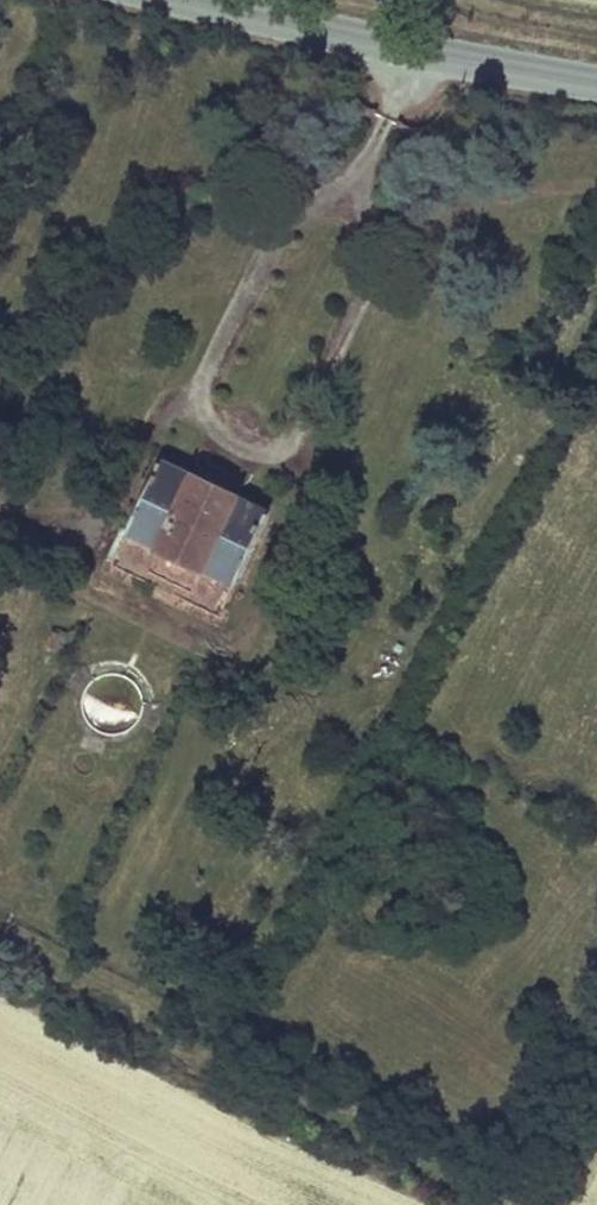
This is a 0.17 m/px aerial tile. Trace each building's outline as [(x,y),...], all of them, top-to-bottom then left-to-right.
[(160,462),(110,564),(156,586),(160,577),(179,586),(174,595),(217,616),(266,514),(234,498),(235,494),(193,474),(191,478),(160,462)] [(52,631),(45,645),(60,652),(67,639),(52,631)]
